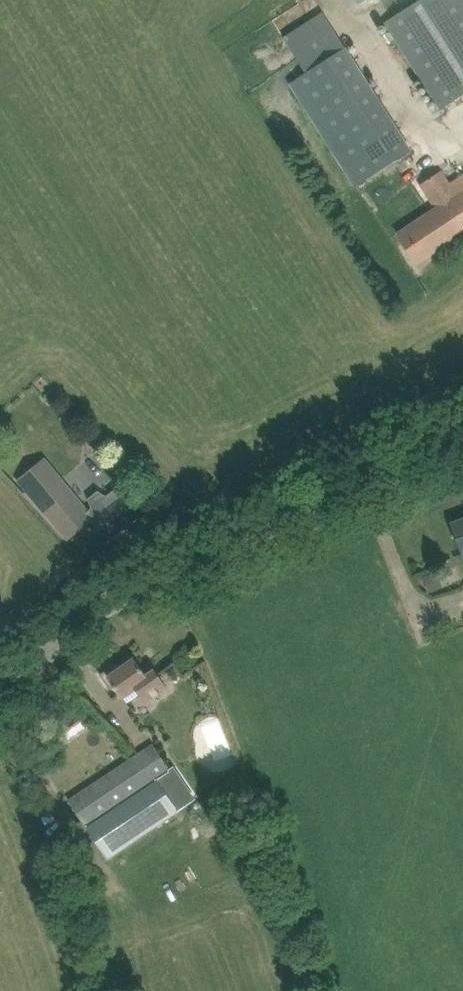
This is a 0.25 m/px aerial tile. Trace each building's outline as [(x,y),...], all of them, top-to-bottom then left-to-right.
[(462,95),(462,0),(420,0),(384,23),(440,110),(462,95)] [(310,21),(285,37),(307,72),(346,47),(324,12),(310,21)] [(451,183),(442,170),(419,185),(434,207),(398,233),(418,264),(462,234),(462,175),(451,183)] [(89,498),(94,509),(91,511),(62,476),(34,500),(68,541),(93,520),(109,541),(140,516),(118,489),(109,497),(99,490),(89,498)] [(462,549),(462,519),(453,523),(462,549)] [(430,593),(441,588),(435,573),(424,577),(430,593)] [(128,702),(140,694),(147,704),(170,689),(155,667),(146,674),(134,657),(123,664),(121,661),(100,675),(111,690),(115,687),(123,699),(125,698),(128,702)] [(139,755),(70,801),(88,827),(109,858),(179,810),(158,780),(171,771),(154,745),(139,755)] [(51,811),(42,817),(47,825),(56,820),(51,811)]
